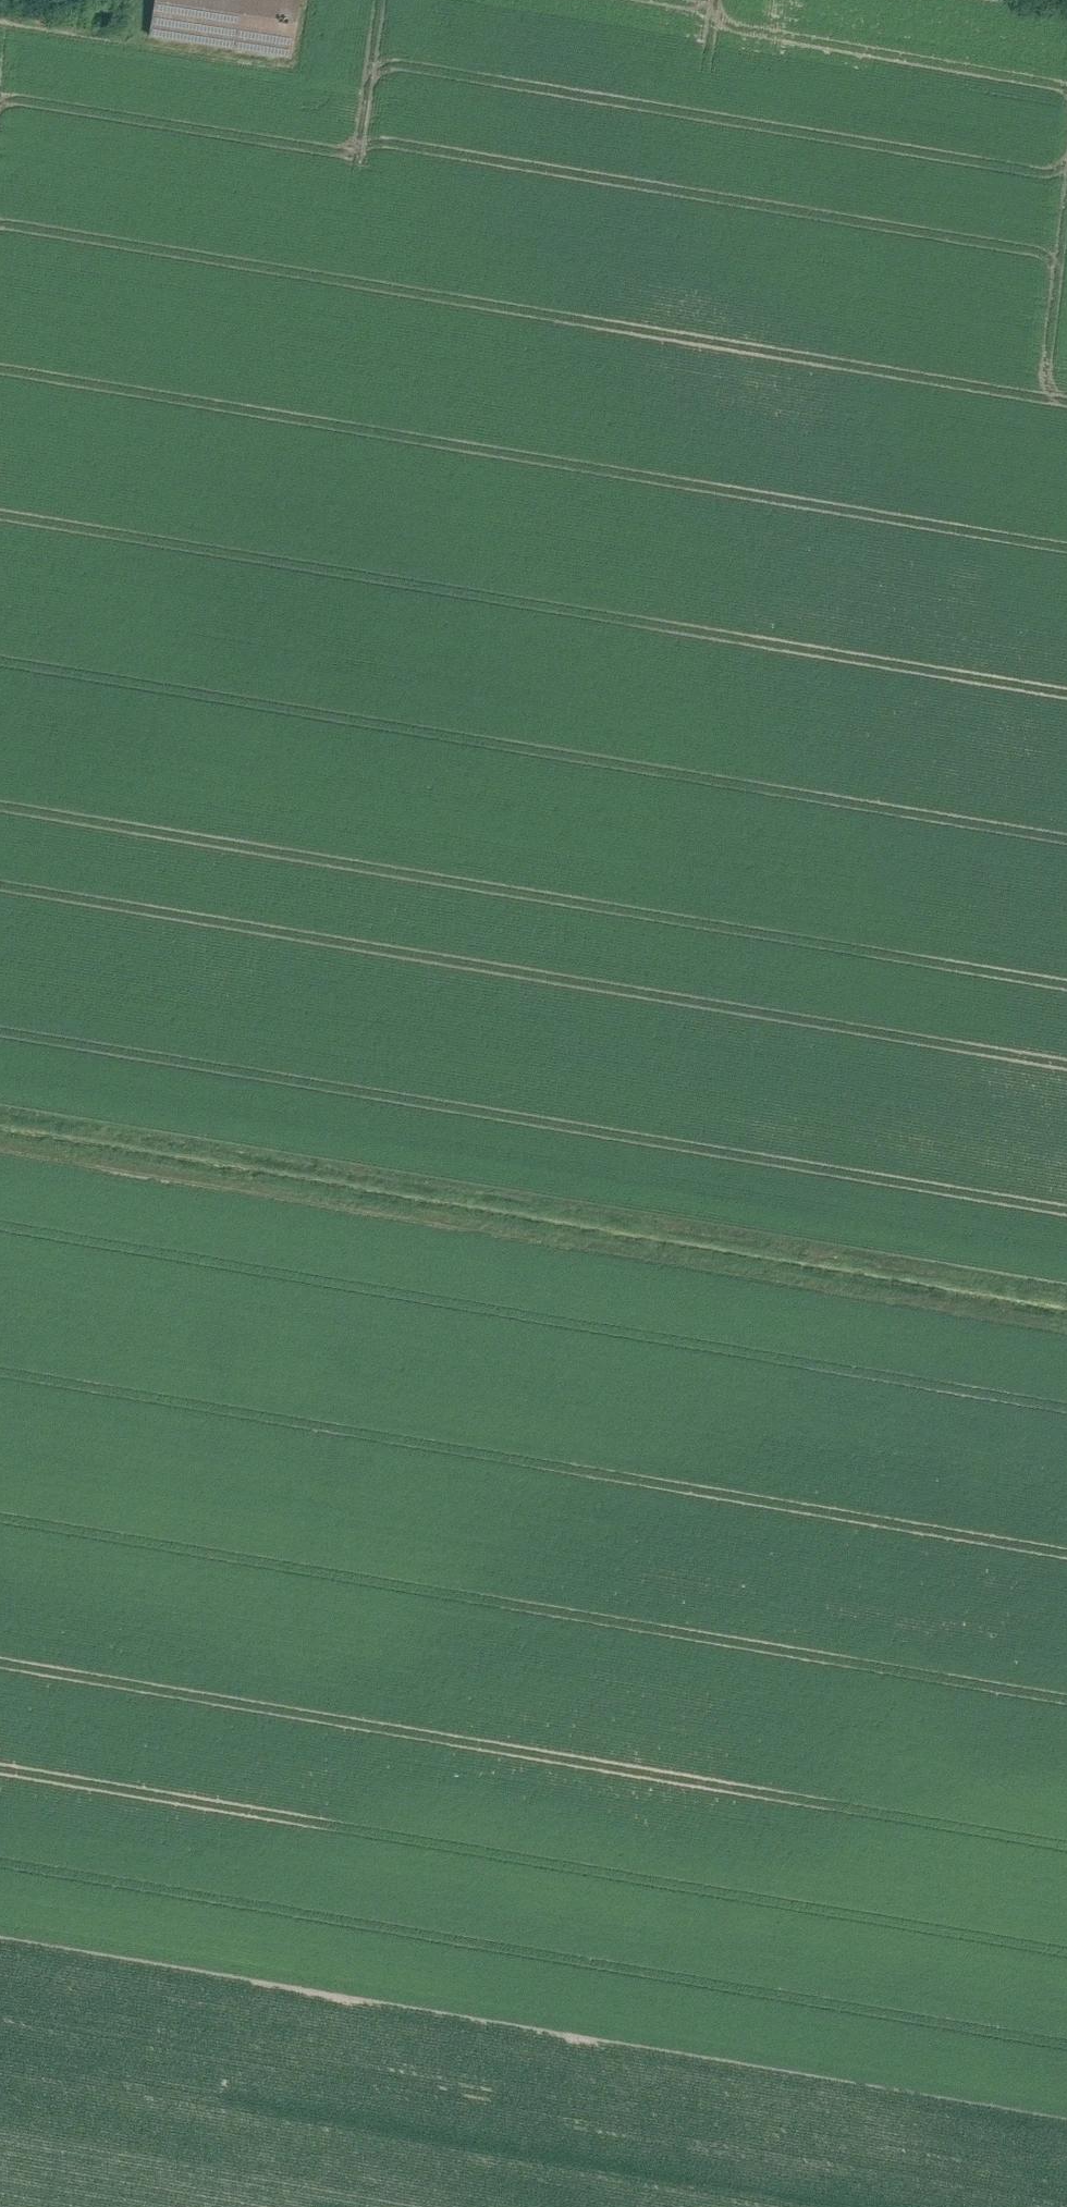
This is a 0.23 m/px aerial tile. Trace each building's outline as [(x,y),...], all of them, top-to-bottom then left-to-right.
[(148,41),(290,63),(299,0),(154,0),(148,41)]
